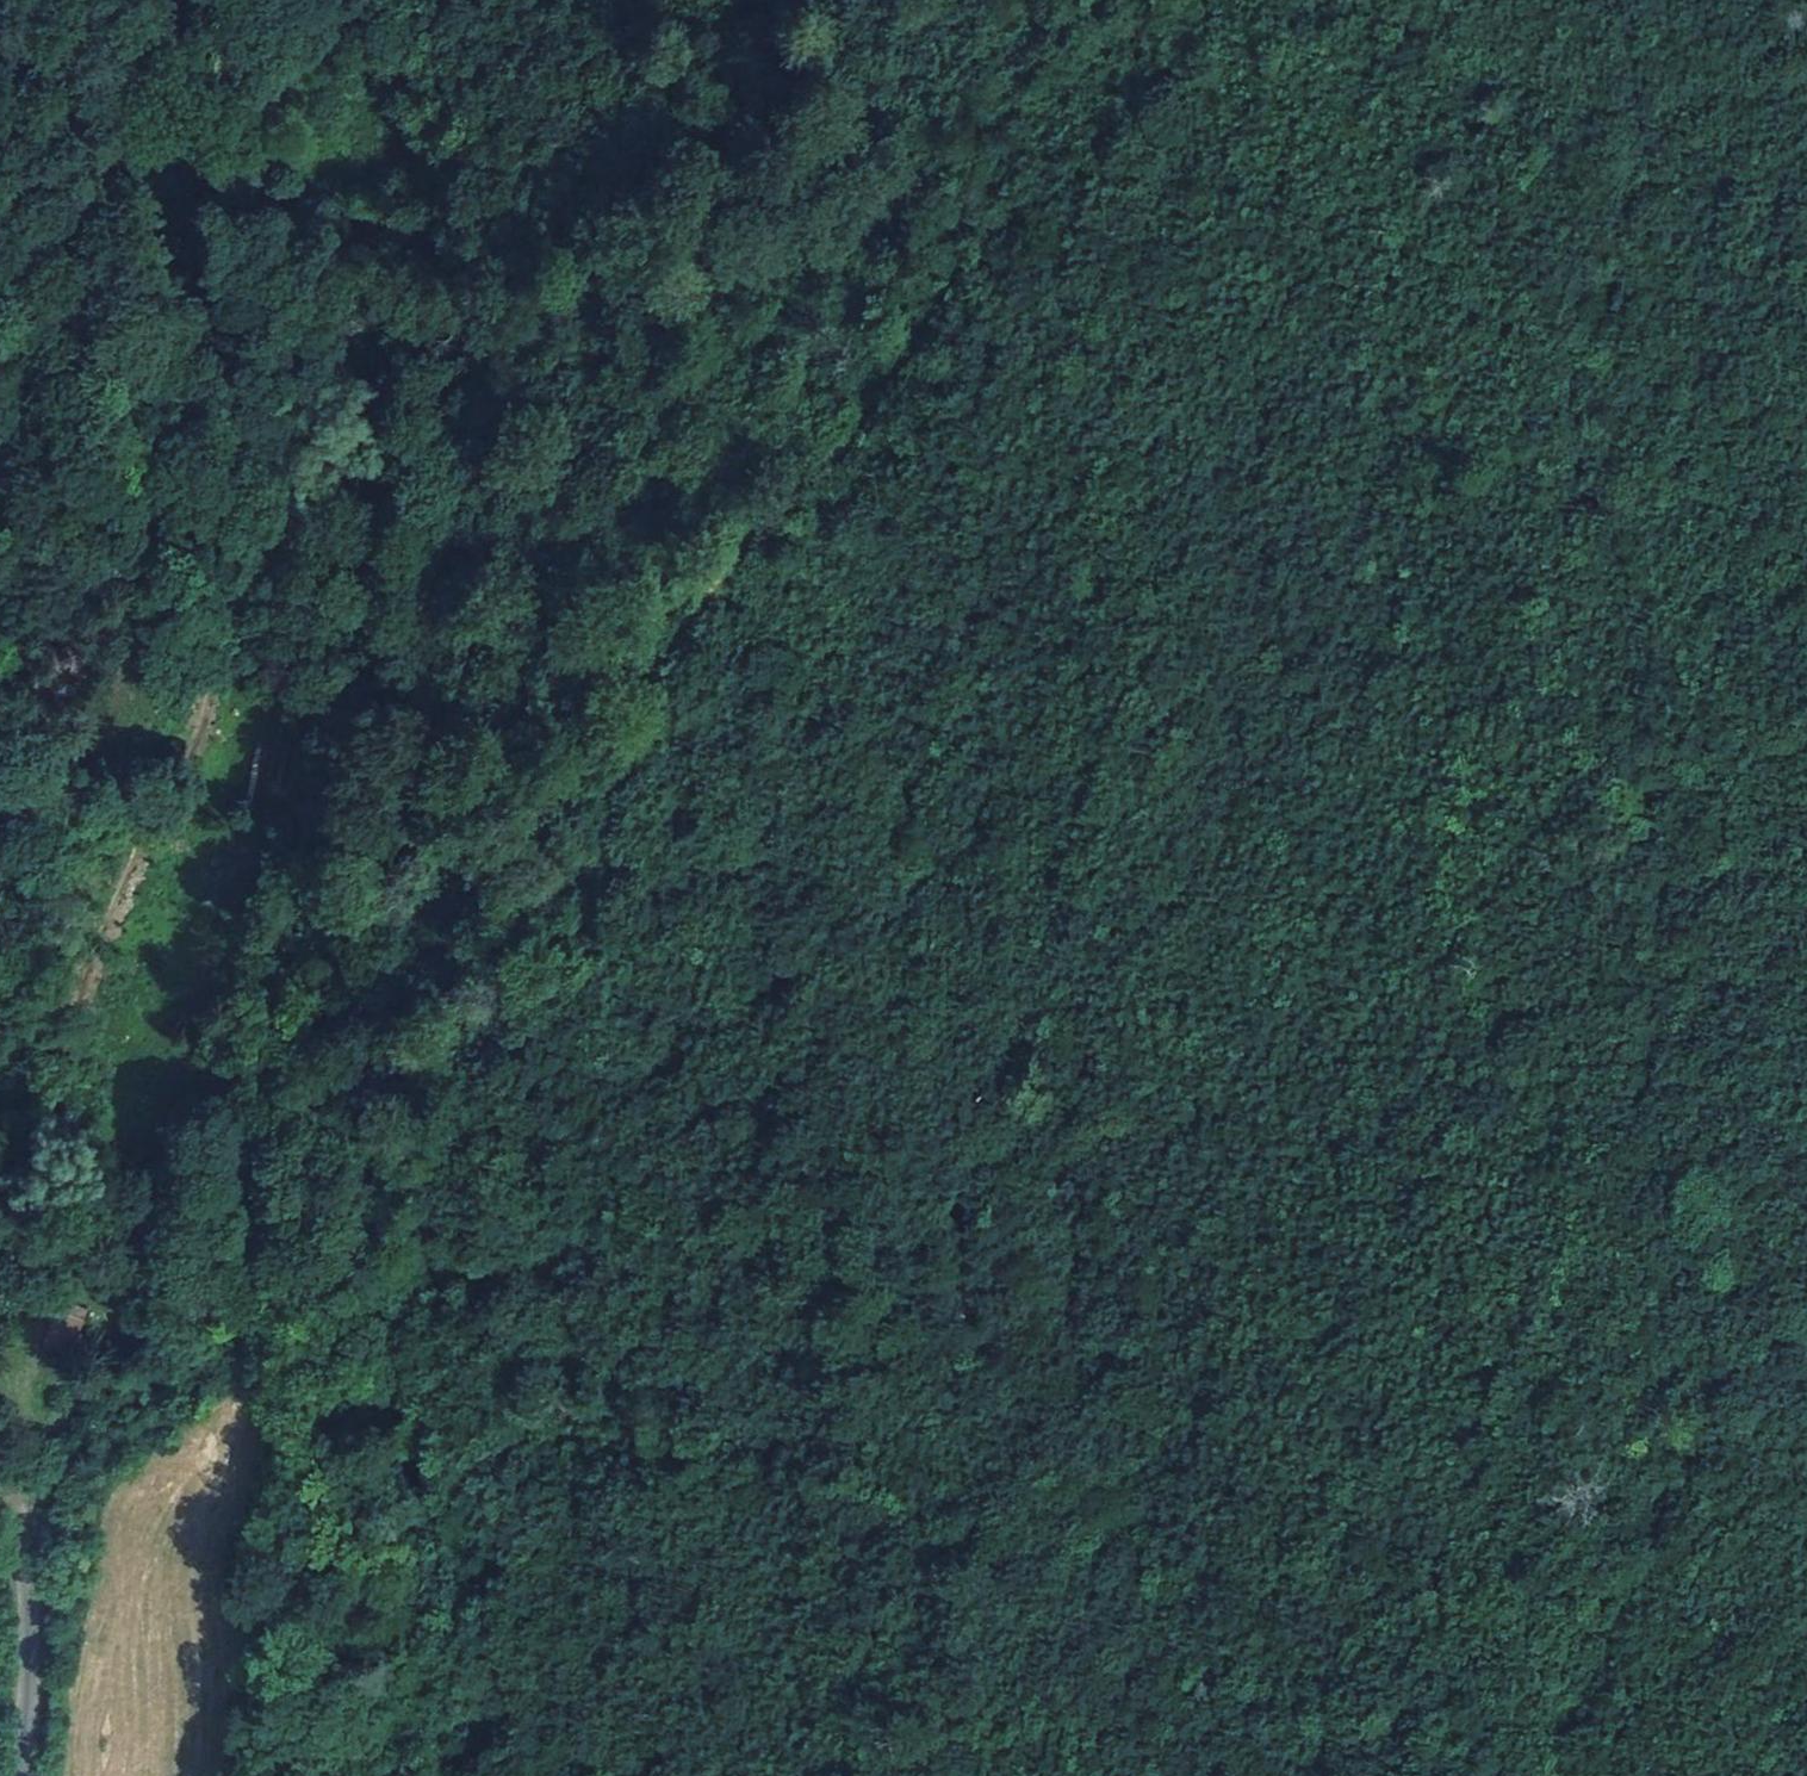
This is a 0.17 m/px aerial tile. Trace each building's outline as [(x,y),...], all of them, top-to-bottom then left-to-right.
[(65,1319),(72,1301),(45,1289),(36,1306),(65,1319)]
